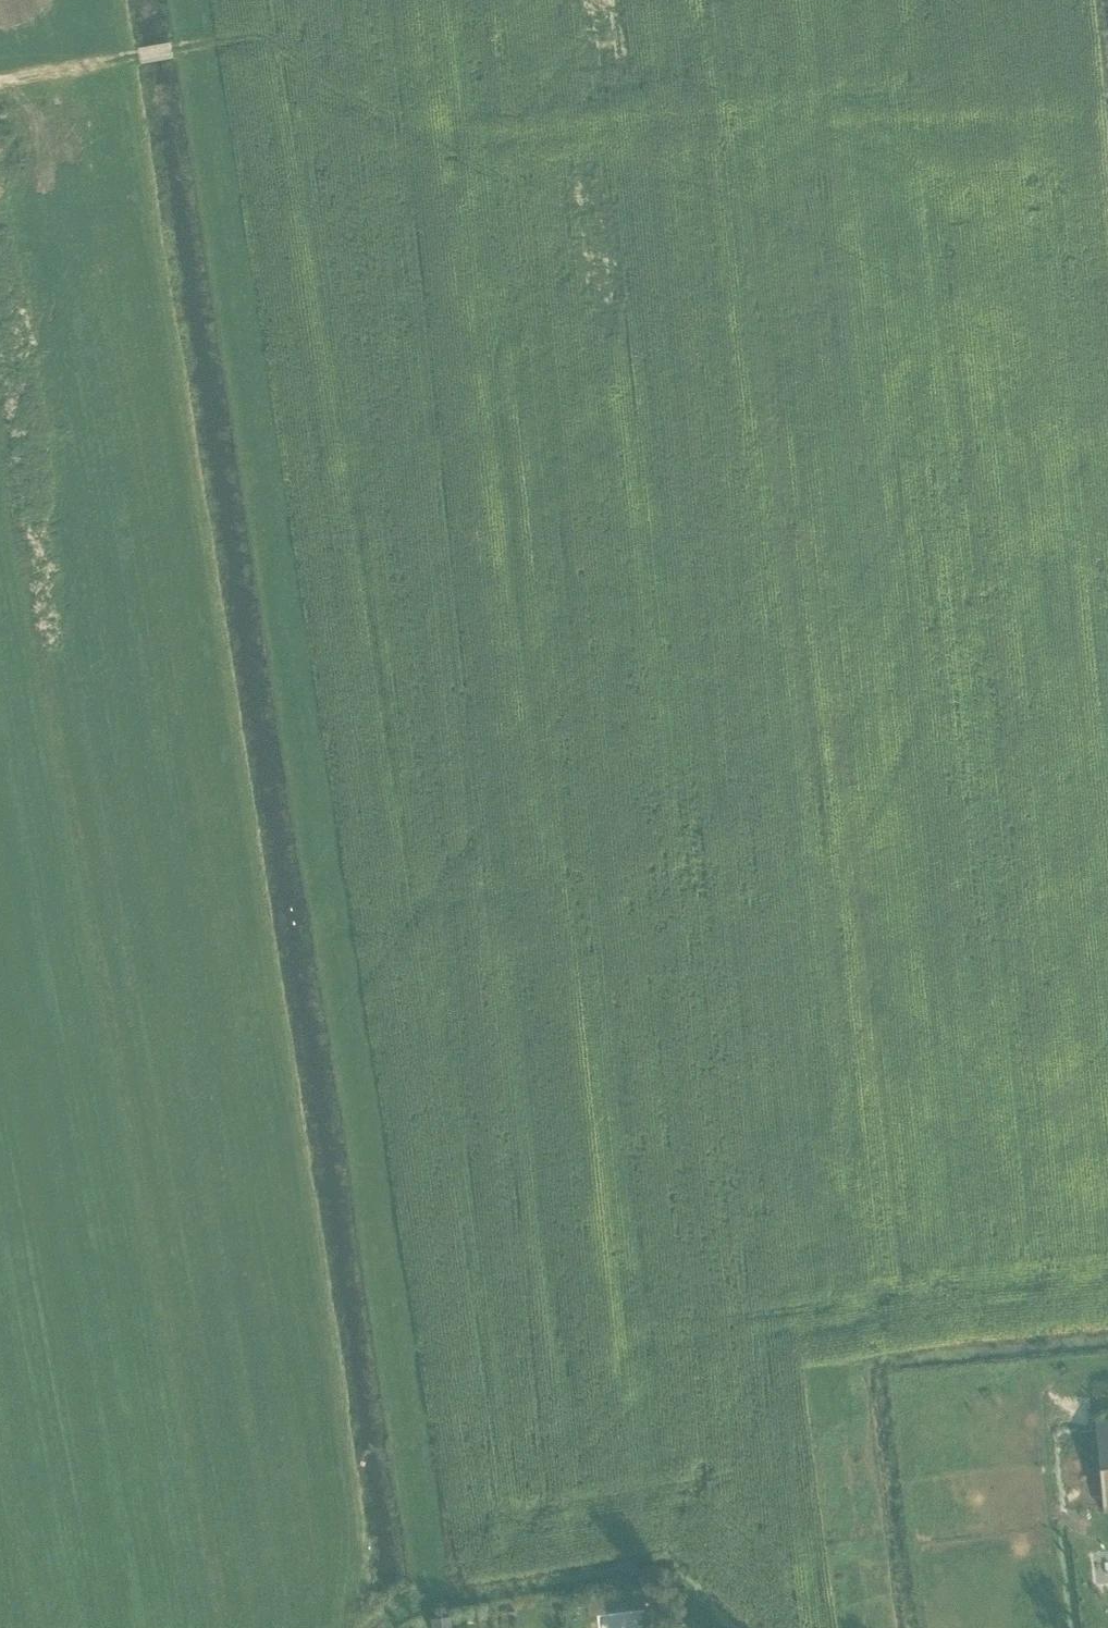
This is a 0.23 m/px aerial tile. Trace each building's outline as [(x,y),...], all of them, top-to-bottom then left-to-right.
[(1103,1509),(1107,1509),(1107,1417),(1095,1418),(1103,1509)] [(638,1606),(635,1588),(620,1591),(623,1608),(638,1606)] [(599,1611),(588,1613),(591,1627),(597,1627),(602,1627),(599,1611)] [(445,1616),(432,1619),(434,1627),(448,1627),(445,1616)]
